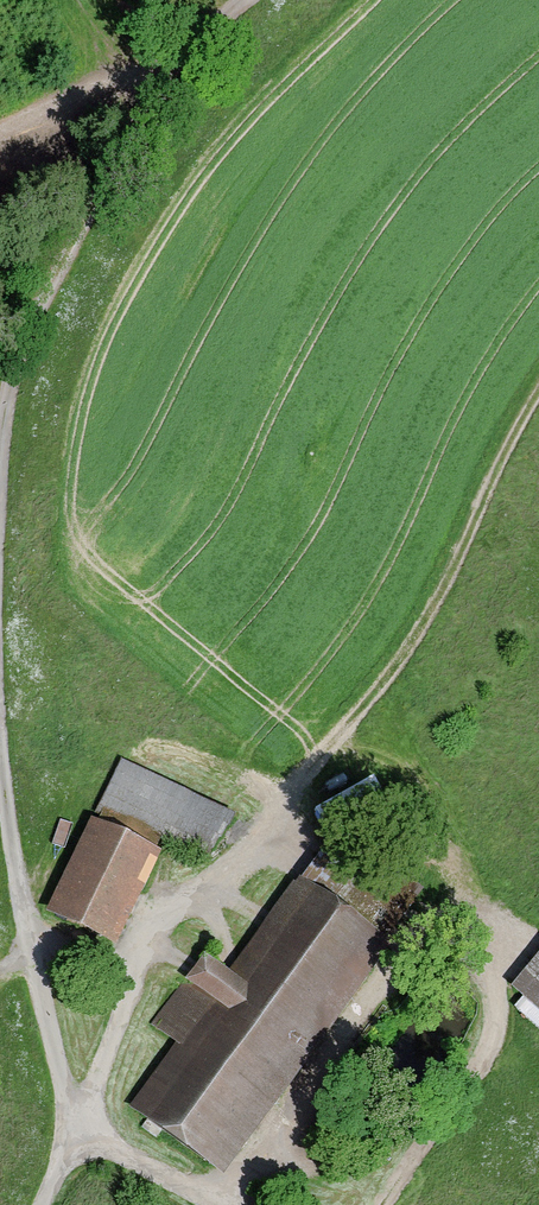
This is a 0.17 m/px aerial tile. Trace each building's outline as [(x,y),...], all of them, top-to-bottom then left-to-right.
[(224,807),(124,761),(106,800),(207,845),(224,807)] [(322,821),(385,795),(379,779),(316,806),(322,821)] [(100,818),(54,915),(117,944),(162,847),(100,818)] [(294,881),(142,1114),(227,1170),(380,937),(294,881)] [(504,1017),(538,1047),(538,976),(504,1017)]
